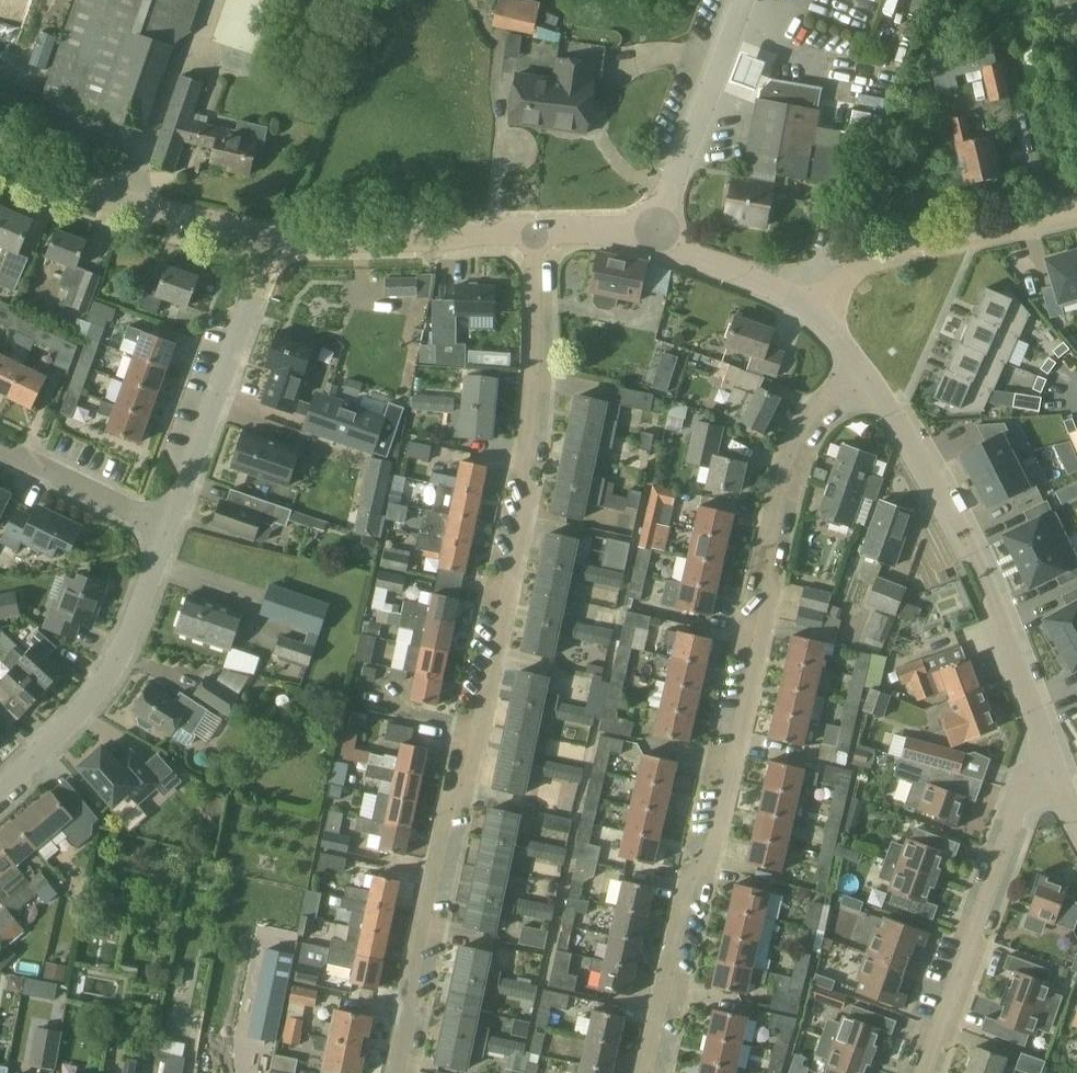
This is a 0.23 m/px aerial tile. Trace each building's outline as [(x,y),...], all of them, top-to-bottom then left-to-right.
[(193,0),(74,0),(49,88),(91,100),(87,113),(155,132),(193,0)] [(272,56),(290,0),(227,0),(214,37),(272,56)] [(536,25),(541,3),(530,0),(498,0),(492,27),(533,36),(536,25)] [(841,21),(861,28),(867,10),(847,3),(841,21)] [(554,80),(547,128),(587,134),(587,130),(592,127),(593,118),(590,114),(594,85),(601,86),(606,47),(560,40),(561,34),(536,25),(533,36),(533,38),(559,44),(554,80)] [(516,55),(519,34),(505,33),(503,54),(516,55)] [(270,60),(272,56),(214,37),(213,41),(226,45),(219,65),(263,80),(269,59),(270,60)] [(997,64),(996,63),(992,42),(928,58),(937,93),(958,87),(955,77),(981,70),(989,102),(1010,97),(1005,76),(1012,74),(1010,65),(1003,67),(1002,63),(997,64)] [(765,63),(741,54),(731,81),(755,90),(765,63)] [(547,128),(554,80),(516,74),(509,122),(547,128)] [(231,130),(206,124),(192,121),(194,113),(205,83),(182,75),(150,166),(174,174),(185,141),(215,148),(211,162),(229,166),(228,170),(250,175),(254,159),(261,161),(268,127),(239,120),(237,130),(232,129),(231,130)] [(745,169),(775,174),(806,180),(806,179),(834,185),(844,131),(816,127),(819,110),(818,110),(822,89),(772,80),(760,90),(759,100),(758,99),(745,169)] [(853,111),(849,129),(849,133),(867,136),(871,114),(853,111)] [(874,114),(872,123),(872,127),(881,129),(883,116),(875,115),(874,114)] [(971,140),(965,116),(950,119),(956,144),(955,144),(965,185),(1001,176),(991,136),(971,140)] [(773,187),(775,174),(745,169),(743,181),(733,179),(725,219),(765,227),(773,187)] [(0,224),(0,257),(4,247),(9,249),(0,272),(0,286),(16,293),(33,253),(21,248),(33,221),(6,210),(0,224)] [(88,313),(101,276),(77,267),(87,241),(57,230),(47,258),(68,265),(60,285),(70,288),(65,304),(88,313)] [(639,302),(646,263),(647,262),(599,252),(591,292),(596,293),(595,301),(598,307),(613,310),(619,306),(621,298),(639,302)] [(1075,252),(1047,260),(1054,285),(1042,289),(1050,319),(1064,315),(1062,307),(1076,303),(1076,260),(1075,252)] [(652,264),(647,289),(666,293),(671,268),(652,264)] [(188,306),(198,277),(167,266),(158,292),(147,288),(140,308),(157,314),(163,297),(188,306)] [(386,296),(417,296),(418,278),(387,278),(386,296)] [(432,329),(426,329),(422,345),(456,345),(456,315),(494,316),(495,286),(456,285),(456,297),(432,297),(432,329)] [(974,315),(974,316),(1019,336),(1018,336),(1020,337),(1029,315),(1030,316),(1031,316),(1008,287),(1000,294),(986,288),(974,315)] [(81,337),(100,344),(108,321),(113,323),(117,309),(94,301),(87,321),(86,321),(81,337)] [(0,306),(0,323),(12,329),(19,316),(0,306)] [(766,324),(738,314),(737,317),(734,325),(730,323),(725,337),(729,339),(727,346),(752,355),(748,368),(777,379),(785,352),(767,346),(773,329),(765,327),(766,324)] [(961,342),(960,343),(1005,363),(1007,364),(1018,336),(1019,336),(974,316),(974,315),(973,315),(961,342)] [(36,341),(42,327),(19,316),(12,329),(36,341)] [(80,339),(81,337),(86,321),(78,318),(72,336),(80,339)] [(134,356),(167,368),(176,343),(130,326),(125,338),(139,343),(134,356)] [(42,327),(36,341),(59,352),(54,365),(69,371),(78,345),(42,328),(42,327)] [(324,411),(329,398),(314,393),(310,406),(295,401),(315,344),(280,332),(267,366),(276,369),(264,403),(291,412),(292,411),(308,416),(312,406),(324,411)] [(91,368),(100,344),(81,337),(80,339),(86,342),(78,363),(91,368)] [(948,369),(947,370),(992,390),(993,391),(1005,363),(960,343),(961,342),(959,341),(948,369)] [(1070,349),(1064,342),(1053,351),(1059,358),(1070,349)] [(466,363),(508,364),(509,350),(467,349),(466,363)] [(661,349),(651,386),(668,391),(679,354),(661,349)] [(24,366),(0,354),(0,393),(8,397),(24,366)] [(158,392),(167,368),(134,356),(125,381),(158,392)] [(1056,363),(1049,357),(1041,369),(1048,374),(1056,363)] [(723,382),(729,365),(717,361),(711,377),(723,382)] [(82,393),(91,368),(78,363),(69,388),(82,393)] [(723,382),(721,387),(732,391),(724,413),(741,421),(741,422),(763,433),(780,398),(759,388),(765,377),(729,365),(723,382)] [(24,366),(8,397),(32,409),(48,377),(24,366)] [(992,390),(947,370),(948,369),(946,368),(934,397),(948,403),(948,414),(985,411),(985,410),(984,410),(992,390)] [(464,406),(494,409),(497,379),(466,376),(464,406)] [(1047,380),(1038,376),(1033,389),(1041,393),(1047,380)] [(350,378),(345,391),(356,395),(360,382),(350,378)] [(150,417),(158,392),(125,381),(117,403),(117,405),(150,417)] [(662,400),(653,399),(654,394),(620,387),(616,404),(651,411),(659,413),(662,400)] [(73,418),(82,393),(69,388),(60,413),(73,418)] [(1041,398),(1015,393),(1013,407),(1039,412),(1041,398)] [(415,394),(414,401),(455,404),(455,396),(415,394)] [(570,426),(615,435),(618,420),(604,417),(607,403),(576,397),(570,426)] [(117,405),(117,403),(104,398),(98,412),(112,417),(108,430),(140,442),(150,417),(117,405)] [(312,406),(308,416),(304,429),(387,458),(405,408),(389,403),(384,417),(329,398),(324,411),(312,406)] [(455,404),(414,401),(414,409),(454,412),(455,404)] [(669,426),(681,429),(687,408),(674,405),(669,426)] [(492,438),(494,409),(464,406),(461,436),(492,438)] [(1076,431),(1076,430),(1072,418),(1064,421),(1069,434),(1076,431)] [(738,492),(745,463),(718,456),(724,427),(695,419),(685,463),(712,470),(709,485),(738,492)] [(975,480),(1020,458),(1007,433),(1009,432),(1005,423),(977,425),(986,443),(962,454),(964,457),(960,459),(967,474),(971,472),(975,480)] [(612,449),(615,435),(570,426),(564,455),(595,461),(598,446),(612,449)] [(640,440),(653,442),(654,433),(642,431),(640,440)] [(288,486),(300,451),(244,432),(232,467),(288,486)] [(651,451),(653,442),(640,440),(639,449),(651,451)] [(428,461),(431,445),(409,441),(406,456),(428,461)] [(1052,446),(1058,457),(1073,449),(1070,441),(1052,446)] [(862,496),(874,500),(875,500),(883,479),(869,474),(876,456),(842,445),(828,484),(862,496)] [(592,474),(595,461),(564,455),(558,483),(603,492),(603,493),(613,494),(615,483),(605,481),(606,477),(592,474)] [(382,516),(393,462),(372,457),(359,510),(382,516)] [(1020,458),(975,480),(979,489),(976,491),(983,505),(987,503),(988,506),(1012,495),(1017,506),(1040,494),(1034,482),(1032,483),(1020,458)] [(456,487),(482,493),(488,466),(462,460),(456,487)] [(829,472),(816,467),(812,477),(825,482),(829,472)] [(430,481),(447,485),(449,475),(432,472),(430,481)] [(1056,491),(1062,504),(1076,496),(1076,481),(1056,491)] [(600,507),(603,493),(603,492),(558,483),(552,512),(583,519),(586,504),(600,507)] [(864,526),(874,500),(862,496),(828,484),(817,515),(851,527),(853,522),(864,526)] [(645,521),(659,524),(664,503),(673,505),(676,490),(653,485),(645,521)] [(476,520),(482,493),(456,487),(451,514),(476,520)] [(12,493),(0,488),(0,517),(12,493)] [(222,500),(213,525),(254,540),(263,542),(268,541),(273,525),(274,521),(288,526),(291,517),(294,511),(247,494),(231,489),(227,501),(222,500)] [(630,489),(628,498),(640,500),(642,491),(630,489)] [(401,503),(403,494),(392,492),(390,501),(401,503)] [(640,500),(628,498),(626,507),(639,509),(640,500)] [(1017,561),(1052,544),(1040,519),(1053,512),(1047,500),(1024,512),(1029,523),(1005,536),(1017,561)] [(894,566),(913,512),(879,501),(860,554),(894,566)] [(407,507),(389,503),(386,518),(404,522),(407,507)] [(694,531),(729,539),(734,513),(700,505),(694,531)] [(451,514),(429,509),(426,525),(421,526),(419,535),(435,538),(445,540),(471,546),(476,520),(451,514)] [(61,522),(36,510),(32,518),(17,511),(2,540),(18,548),(22,539),(53,555),(58,544),(71,550),(82,528),(62,519),(61,522)] [(312,517),(308,527),(325,533),(328,523),(312,517)] [(653,549),(659,524),(645,521),(639,545),(653,549)] [(723,564),(729,539),(694,531),(688,557),(723,564)] [(541,563),(572,570),(578,540),(548,534),(541,563)] [(465,573),(471,546),(445,540),(435,538),(419,535),(416,548),(442,554),(439,568),(465,573)] [(379,540),(368,537),(362,553),(373,557),(379,540)] [(602,564),(625,569),(631,543),(608,538),(602,564)] [(1030,587),(1054,575),(1060,587),(1076,578),(1076,563),(1065,569),(1052,544),(1017,561),(1030,587)] [(407,572),(410,556),(411,551),(386,545),(381,567),(407,572)] [(647,574),(653,549),(639,545),(633,571),(647,574)] [(717,590),(723,564),(688,557),(682,582),(717,590)] [(566,598),(572,570),(541,563),(535,592),(566,598)] [(622,580),(624,572),(586,564),(584,572),(622,580)] [(403,593),(406,577),(380,571),(376,586),(372,607),(384,610),(388,589),(403,593)] [(641,600),(647,574),(633,571),(627,597),(641,600)] [(622,580),(584,572),(583,580),(620,588),(622,580)] [(106,585),(80,575),(78,582),(67,578),(59,602),(55,601),(45,628),(74,638),(79,623),(88,626),(94,608),(98,609),(106,585)] [(878,576),(867,603),(896,615),(907,588),(878,576)] [(711,616),(717,590),(682,582),(677,608),(711,616)] [(330,604),(271,583),(260,615),(309,631),(320,635),(330,604)] [(821,631),(821,630),(832,593),(804,586),(795,625),(813,629),(821,631)] [(1076,635),(1076,587),(1061,596),(1068,607),(1045,620),(1047,623),(1043,625),(1051,639),(1054,637),(1059,645),(1076,635)] [(0,594),(0,620),(21,616),(16,591),(0,594)] [(560,627),(566,598),(535,592),(529,620),(560,627)] [(428,621),(454,626),(460,598),(434,593),(431,605),(405,599),(402,613),(402,614),(402,615),(418,618),(418,617),(427,619),(428,619),(428,620),(428,621)] [(254,674),(261,657),(231,647),(243,612),(189,594),(176,632),(230,650),(224,668),(254,674)] [(402,615),(402,614),(390,611),(387,623),(400,626),(413,629),(416,630),(418,618),(402,615)] [(619,644),(633,647),(637,628),(649,630),(652,616),(627,611),(619,644)] [(876,611),(867,634),(881,639),(890,616),(876,611)] [(448,651),(454,626),(428,621),(428,620),(428,619),(427,619),(418,617),(418,618),(416,630),(413,629),(410,644),(448,651)] [(553,656),(560,627),(529,620),(523,650),(553,656)] [(610,637),(612,631),(575,622),(573,630),(610,637)] [(837,634),(821,630),(821,631),(813,629),(810,639),(793,635),(787,661),(821,669),(824,654),(832,656),(837,634)] [(8,654),(46,690),(64,671),(49,657),(58,647),(39,630),(29,640),(34,645),(24,657),(14,648),(8,654)] [(610,637),(573,630),(572,636),(608,645),(610,637)] [(672,657),(706,665),(712,638),(679,631),(678,633),(668,630),(665,641),(676,643),(672,657)] [(371,663),(376,636),(361,633),(356,660),(371,663)] [(310,665),(316,646),(283,634),(277,654),(310,665)] [(1059,645),(1064,653),(1060,656),(1068,670),(1072,668),(1073,671),(1076,668),(1076,635),(1059,645)] [(443,678),(448,651),(410,644),(405,670),(409,671),(417,673),(417,672),(443,678)] [(627,673),(633,647),(619,644),(613,670),(627,673)] [(866,680),(873,654),(871,653),(871,654),(858,651),(852,677),(866,680)] [(46,690),(8,654),(1,660),(11,670),(0,682),(0,699),(5,704),(14,696),(29,709),(46,690)] [(871,688),(879,691),(887,657),(873,654),(866,680),(865,687),(871,689),(871,688)] [(700,690),(706,665),(672,657),(667,683),(700,690)] [(947,690),(950,699),(979,689),(968,659),(930,673),(924,658),(896,668),(902,684),(912,680),(920,700),(947,690)] [(815,694),(821,669),(787,661),(781,686),(815,694)] [(409,671),(405,670),(392,667),(390,677),(406,681),(409,671)] [(621,698),(627,673),(613,670),(607,695),(621,698)] [(437,705),(443,678),(417,672),(417,673),(411,699),(437,705)] [(512,701),(543,707),(556,710),(558,703),(559,695),(546,693),(549,678),(518,672),(512,701)] [(243,688),(221,674),(215,682),(207,677),(196,694),(228,714),(239,697),(238,696),(243,688)] [(865,687),(866,680),(852,677),(846,702),(860,705),(864,687),(865,687)] [(695,716),(700,690),(667,683),(661,708),(695,716)] [(175,701),(150,685),(133,711),(140,715),(138,718),(139,724),(147,729),(153,728),(155,725),(170,735),(186,745),(191,745),(197,737),(195,732),(209,710),(181,692),(175,701)] [(809,720),(815,694),(781,686),(775,712),(809,720)] [(890,695),(879,691),(871,688),(871,689),(862,710),(882,718),(890,695)] [(979,689),(950,699),(955,712),(941,717),(951,743),(965,738),(965,739),(995,728),(979,689)] [(616,718),(621,698),(607,695),(601,722),(599,731),(631,738),(634,723),(616,718)] [(537,736),(543,707),(512,701),(506,729),(537,736)] [(854,730),(860,705),(846,702),(840,727),(854,730)] [(556,710),(595,718),(596,711),(558,703),(556,710)] [(689,741),(695,716),(661,708),(655,734),(689,741)] [(593,726),(595,718),(556,710),(555,718),(593,726)] [(803,746),(809,720),(775,712),(769,738),(803,746)] [(8,730),(0,721),(0,737),(8,730)] [(371,753),(369,764),(422,775),(428,748),(411,744),(415,728),(388,723),(385,740),(402,744),(399,757),(385,754),(385,756),(371,753)] [(357,739),(359,729),(350,726),(347,726),(345,737),(357,739)] [(845,765),(854,730),(840,727),(836,746),(822,743),(818,759),(845,765)] [(531,764),(537,736),(506,729),(506,730),(500,757),(531,764)] [(593,769),(606,773),(611,752),(622,755),(625,740),(601,735),(593,769)] [(901,758),(959,774),(965,753),(906,736),(901,758)] [(871,769),(875,748),(856,744),(852,765),(871,769)] [(125,772),(103,746),(100,748),(98,746),(89,755),(90,757),(80,767),(114,806),(129,792),(137,802),(159,783),(138,760),(125,772)] [(638,780),(671,788),(677,761),(644,754),(638,780)] [(531,764),(500,757),(494,787),(525,793),(529,774),(531,764)] [(546,758),(544,766),(581,774),(583,767),(546,758)] [(959,774),(901,758),(900,758),(894,776),(913,783),(905,805),(936,816),(934,820),(957,828),(962,815),(957,814),(964,797),(976,801),(983,781),(959,774)] [(345,785),(349,764),(334,761),(329,782),(345,785)] [(765,787),(799,794),(801,782),(816,785),(819,772),(804,770),(804,768),(771,761),(765,787)] [(417,802),(422,775),(369,764),(368,763),(368,764),(366,776),(394,782),(391,795),(391,796),(417,802)] [(832,802),(845,805),(853,771),(826,765),(822,783),(835,786),(832,802)] [(581,774),(544,766),(542,773),(579,782),(581,774)] [(600,798),(606,773),(593,769),(587,795),(600,798)] [(665,813),(671,788),(638,780),(632,805),(665,813)] [(341,799),(344,786),(332,784),(329,796),(341,799)] [(793,820),(799,794),(765,787),(759,812),(793,820)] [(14,821),(37,848),(47,860),(60,850),(50,837),(62,827),(78,847),(93,835),(94,823),(99,818),(83,799),(68,812),(50,791),(14,821)] [(391,796),(391,795),(378,792),(373,819),(386,822),(385,823),(411,828),(417,802),(391,796)] [(570,812),(576,796),(562,792),(557,807),(570,812)] [(594,823),(600,798),(587,795),(581,820),(594,823)] [(859,819),(864,801),(853,798),(848,816),(859,819)] [(839,830),(845,805),(832,802),(826,827),(839,830)] [(659,838),(665,813),(632,805),(626,831),(659,838)] [(347,852),(351,837),(340,834),(344,813),(329,810),(321,846),(347,852)] [(514,845),(520,816),(490,810),(484,839),(514,845)] [(787,845),(793,820),(759,812),(753,837),(787,845)] [(570,834),(573,819),(546,814),(543,828),(570,834)] [(386,822),(373,819),(358,816),(355,831),(382,837),(380,849),(405,855),(411,828),(385,823),(386,822)] [(590,844),(594,823),(581,820),(572,858),(598,863),(601,846),(590,844)] [(14,821),(0,833),(0,899),(4,903),(28,883),(37,894),(51,882),(40,871),(29,881),(16,866),(16,865),(37,848),(14,821)] [(833,856),(839,830),(826,827),(820,853),(833,856)] [(885,860),(939,878),(943,868),(938,867),(943,853),(956,857),(961,843),(917,828),(910,847),(892,841),(885,860)] [(653,864),(659,838),(626,831),(620,857),(653,864)] [(781,871),(787,845),(753,837),(747,863),(781,871)] [(508,873),(514,845),(484,839),(478,867),(508,873)] [(528,848),(566,856),(568,848),(530,840),(528,848)] [(528,848),(527,848),(526,855),(564,864),(566,856),(528,848)] [(344,872),(348,858),(321,852),(318,866),(344,872)] [(829,876),(833,856),(820,853),(814,879),(819,880),(817,890),(832,894),(836,878),(829,876)] [(935,889),(939,878),(885,860),(879,878),(897,884),(890,904),(934,919),(938,906),(926,901),(931,887),(935,889)] [(502,902),(508,873),(478,867),(472,896),(502,902)] [(1076,922),(1076,903),(1074,897),(1065,894),(1067,888),(1047,881),(1048,876),(1038,873),(1030,896),(1033,897),(1023,927),(1042,934),(1046,921),(1074,931),(1076,922)] [(343,897),(395,907),(400,880),(374,875),(371,890),(347,886),(344,897),(343,897)] [(573,878),(569,896),(579,899),(584,881),(573,878)] [(617,907),(648,914),(654,887),(624,880),(617,907)] [(764,917),(767,905),(774,907),(777,895),(769,893),(770,891),(736,883),(730,909),(764,917)] [(872,887),(870,901),(885,904),(887,889),(872,887)] [(860,911),(864,901),(844,894),(841,904),(860,911)] [(515,905),(513,904),(502,902),(472,896),(466,925),(496,931),(500,911),(513,914),(514,913),(515,905)] [(590,901),(579,899),(569,896),(563,923),(573,925),(576,912),(586,915),(590,901)] [(389,934),(395,907),(343,897),(341,906),(367,912),(363,928),(389,934)] [(515,905),(554,913),(556,906),(515,897),(513,904),(515,905)] [(817,929),(823,904),(809,901),(803,926),(817,929)] [(25,929),(6,905),(0,910),(0,939),(5,946),(25,929)] [(552,921),(554,913),(515,905),(514,913),(552,921)] [(642,941),(648,914),(617,907),(611,934),(642,941)] [(776,919),(764,917),(730,909),(724,935),(758,943),(770,945),(776,919)] [(315,917),(303,915),(302,915),(299,934),(311,938),(315,917)] [(867,953),(907,967),(911,957),(906,955),(911,941),(924,946),(929,932),(885,916),(881,928),(876,926),(867,953)] [(570,939),(573,925),(563,923),(557,950),(567,952),(570,939)] [(363,928),(350,925),(347,941),(332,937),(330,949),(383,960),(389,934),(363,928)] [(545,948),(549,931),(523,926),(519,943),(545,948)] [(817,929),(803,926),(803,927),(799,926),(796,939),(800,940),(798,952),(811,955),(812,951),(817,929)] [(636,968),(642,941),(611,934),(605,961),(636,968)] [(767,959),(770,945),(758,943),(724,935),(718,961),(752,968),(767,971),(770,960),(767,959)] [(455,975),(455,976),(485,982),(498,985),(500,976),(501,970),(488,967),(491,953),(461,947),(455,975)] [(294,954),(268,948),(249,1037),(276,1042),(279,1028),(294,954)] [(378,987),(383,960),(330,949),(326,963),(354,970),(352,982),(378,987)] [(567,952),(557,950),(548,986),(574,992),(578,976),(568,973),(573,953),(567,952)] [(805,980),(811,955),(798,952),(792,977),(805,980)] [(903,977),(907,967),(867,953),(857,979),(862,980),(858,992),(901,1008),(906,994),(894,989),(899,976),(903,977)] [(1003,995),(1057,1014),(1063,996),(1046,989),(1052,970),(1008,954),(1004,968),(1016,972),(1011,986),(1007,985),(1003,995)] [(605,961),(591,957),(589,970),(602,973),(599,988),(629,995),(636,968),(605,961)] [(764,985),(767,971),(752,968),(718,961),(712,986),(746,994),(749,982),(764,985)] [(48,962),(45,975),(65,978),(68,966),(48,962)] [(316,985),(320,968),(298,962),(295,980),(316,985)] [(1059,965),(1056,972),(1067,975),(1069,969),(1059,965)] [(182,984),(185,968),(173,966),(171,982),(182,984)] [(832,990),(835,980),(816,972),(812,983),(832,990)] [(55,998),(59,982),(25,975),(21,992),(55,998)] [(479,1011),(485,983),(485,982),(455,976),(449,1005),(479,1011)] [(498,985),(537,993),(539,984),(500,976),(498,985)] [(797,1015),(805,980),(792,977),(788,994),(774,991),(770,1008),(797,1015)] [(296,985),(292,1001),(315,1007),(319,991),(296,985)] [(536,1001),(537,993),(499,985),(498,986),(497,985),(495,992),(536,1001)] [(566,1010),(570,995),(543,989),(535,1026),(547,1029),(551,1006),(566,1010)] [(1050,1033),(1057,1014),(1003,995),(999,1005),(1004,1007),(999,1021),(986,1016),(981,1030),(1025,1046),(1032,1026),(1050,1033)] [(449,1005),(443,1033),(487,1042),(488,1035),(490,1028),(476,1025),(479,1011),(449,1005)] [(822,1036),(875,1055),(879,1045),(875,1044),(880,1030),(892,1034),(897,1020),(853,1005),(846,1024),(828,1018),(822,1036)] [(331,1039),(360,1045),(363,1032),(368,1033),(371,1016),(337,1009),(334,1023),(325,1021),(322,1036),(331,1038),(331,1039)] [(708,1035),(742,1042),(748,1017),(714,1009),(708,1035)] [(588,1037),(619,1044),(625,1017),(594,1010),(588,1037)] [(774,1049),(787,1052),(797,1018),(772,1013),(768,1029),(779,1031),(774,1049)] [(285,1028),(285,1029),(301,1032),(304,1019),(288,1015),(285,1028)] [(63,1032),(38,1027),(31,1063),(56,1068),(63,1032)] [(245,1029),(224,1027),(220,1072),(241,1072),(245,1029)] [(301,1032),(285,1029),(282,1042),(298,1046),(301,1032)] [(443,1033),(437,1062),(467,1069),(470,1054),(484,1057),(485,1050),(487,1042),(443,1033)] [(536,1034),(532,1052),(541,1055),(546,1037),(536,1034)] [(322,1036),(317,1035),(315,1049),(328,1052),(325,1068),(349,1072),(359,1072),(362,1059),(357,1058),(360,1045),(331,1039),(331,1038),(322,1036)] [(487,1042),(525,1051),(527,1043),(488,1035),(487,1042)] [(736,1067),(742,1042),(708,1035),(702,1060),(736,1067)] [(875,1055),(822,1036),(815,1055),(833,1061),(829,1072),(864,1072),(867,1064),(871,1066),(875,1055)] [(613,1071),(619,1044),(588,1037),(582,1064),(613,1071)] [(508,1068),(515,1069),(514,1072),(526,1072),(527,1072),(529,1061),(532,1052),(526,1051),(525,1051),(487,1042),(485,1050),(511,1055),(508,1068)] [(151,1049),(140,1047),(138,1059),(126,1057),(123,1072),(148,1072),(150,1061),(149,1061),(151,1049)] [(1016,1069),(1026,1072),(1041,1072),(1046,1061),(1021,1052),(1015,1067),(1005,1063),(1007,1058),(975,1047),(966,1072),(1014,1072),(1016,1069)] [(787,1052),(774,1049),(767,1072),(781,1072),(787,1052)] [(201,1061),(186,1058),(186,1056),(157,1050),(153,1072),(198,1072),(201,1061)] [(271,1071),(284,1072),(297,1072),(299,1057),(274,1053),(274,1054),(273,1058),(271,1071)] [(736,1067),(702,1060),(699,1072),(735,1072),(736,1067)] [(529,1061),(526,1072),(535,1072),(538,1063),(529,1061)] [(613,1071),(582,1064),(580,1072),(612,1072),(613,1071)]
